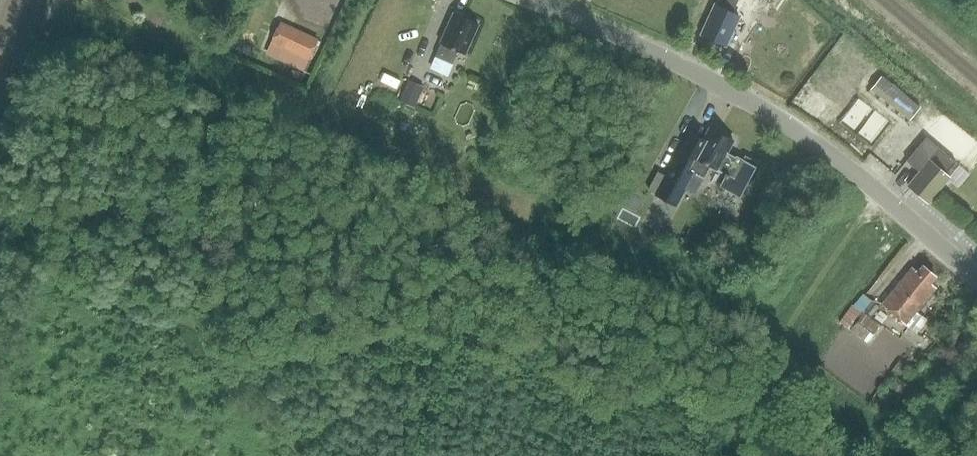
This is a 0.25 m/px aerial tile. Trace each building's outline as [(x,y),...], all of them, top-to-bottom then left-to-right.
[(725,46),(740,16),(734,13),(740,1),(739,0),(720,0),(717,5),(716,5),(702,35),(725,46)] [(465,54),(478,24),(454,13),(441,44),(442,44),(437,57),(453,65),(459,52),(465,54)] [(307,58),(316,40),(280,23),(271,41),(307,58)] [(914,116),(924,102),(884,74),(874,88),(914,116)] [(406,78),(397,98),(411,104),(418,88),(420,84),(406,78)] [(733,140),(710,128),(704,140),(689,132),(656,195),(676,206),(694,173),(706,179),(712,167),(726,174),(720,187),(740,197),(750,178),(752,179),(759,165),(745,157),(744,159),(735,154),(734,156),(727,152),(733,140)] [(929,204),(951,178),(947,174),(956,163),(926,137),(906,160),(920,172),(908,186),(929,204)] [(931,283),(936,277),(923,265),(917,272),(912,267),(881,304),(905,325),(916,311),(936,288),(931,283)] [(880,310),(874,318),(882,323),(887,316),(880,310)] [(916,311),(905,325),(910,329),(906,335),(910,339),(926,320),(916,311)]
